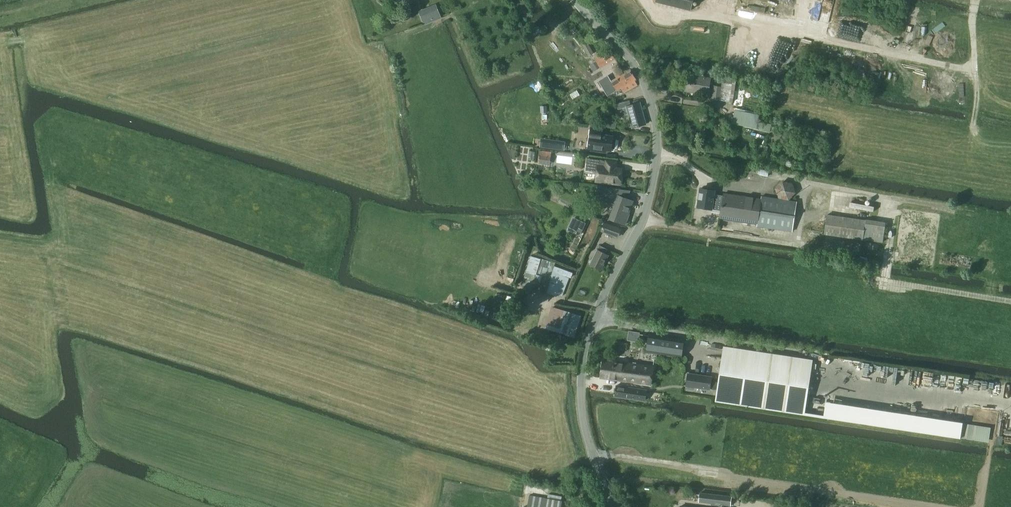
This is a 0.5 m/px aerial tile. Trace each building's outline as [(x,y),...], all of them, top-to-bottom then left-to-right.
[(656,2),(691,11),(693,0),(656,0),(656,2)] [(436,6),(428,10),(433,21),(441,18),(436,6)] [(569,29),(574,35),(578,31),(573,25),(569,29)] [(534,36),(542,32),(538,26),(531,30),(534,36)] [(587,41),(582,44),(589,56),(594,54),(587,41)] [(600,68),(615,59),(610,51),(595,60),(597,62),(594,64),(598,70),(600,68)] [(637,79),(631,70),(621,76),(618,74),(615,76),(617,78),(605,85),(611,94),(616,91),(621,88),(624,93),(637,85),(635,81),(637,79)] [(708,95),(710,78),(688,75),(685,91),(699,93),(708,95)] [(714,86),(712,97),(720,99),(720,101),(733,103),(736,79),(723,77),(722,88),(714,86)] [(626,107),(623,108),(625,116),(628,114),(632,129),(646,124),(640,103),(626,107)] [(735,110),(732,124),(757,129),(759,115),(735,110)] [(591,127),(588,150),(606,152),(606,150),(611,151),(612,149),(615,149),(616,140),(613,140),(613,137),(601,136),(602,129),(591,127)] [(565,142),(546,139),(545,148),(564,151),(565,142)] [(540,156),(539,164),(550,165),(552,152),(539,151),(539,156),(540,156)] [(620,185),(622,169),(616,168),(617,162),(587,158),(585,171),(597,173),(596,182),(620,185)] [(626,224),(628,217),(633,201),(627,200),(630,191),(599,187),(599,189),(599,190),(599,191),(599,192),(600,194),(600,195),(601,196),(602,198),(603,199),(605,200),(606,200),(607,201),(615,204),(610,219),(625,224),(626,224)] [(701,189),(698,207),(712,210),(721,211),(720,218),(757,224),(757,226),(792,231),(797,202),(789,201),(779,199),(761,197),(761,199),(724,194),(724,196),(714,195),(715,191),(701,189)] [(883,243),(886,223),(872,222),(865,221),(865,220),(827,215),(824,235),(863,240),(874,242),(883,243)] [(573,218),(568,230),(580,236),(586,223),(573,218)] [(618,237),(620,230),(605,224),(602,231),(618,237)] [(601,269),(608,255),(606,254),(608,250),(600,246),(598,250),(594,258),(591,264),(601,269)] [(540,259),(531,256),(522,287),(546,295),(546,294),(557,297),(557,295),(563,297),(570,277),(571,278),(573,273),(564,271),(564,269),(554,266),(555,263),(540,258),(540,259)] [(552,307),(545,329),(561,334),(568,312),(552,307)] [(649,336),(647,352),(681,357),(684,341),(649,336)] [(717,389),(716,401),(805,415),(813,360),(724,347),(719,377),(718,383),(717,389)] [(651,384),(653,366),(603,360),(601,378),(651,384)] [(687,374),(686,386),(687,387),(687,389),(692,390),(693,387),(710,390),(710,387),(710,388),(712,390),(715,390),(717,389),(718,383),(716,382),(713,381),(711,382),(711,377),(687,374)] [(645,400),(645,399),(646,391),(616,386),(614,395),(635,399),(645,400)] [(730,506),(731,497),(700,493),(699,502),(730,506)] [(562,501),(561,501),(562,497),(548,494),(547,499),(530,496),(528,506),(561,506),(562,501)]
